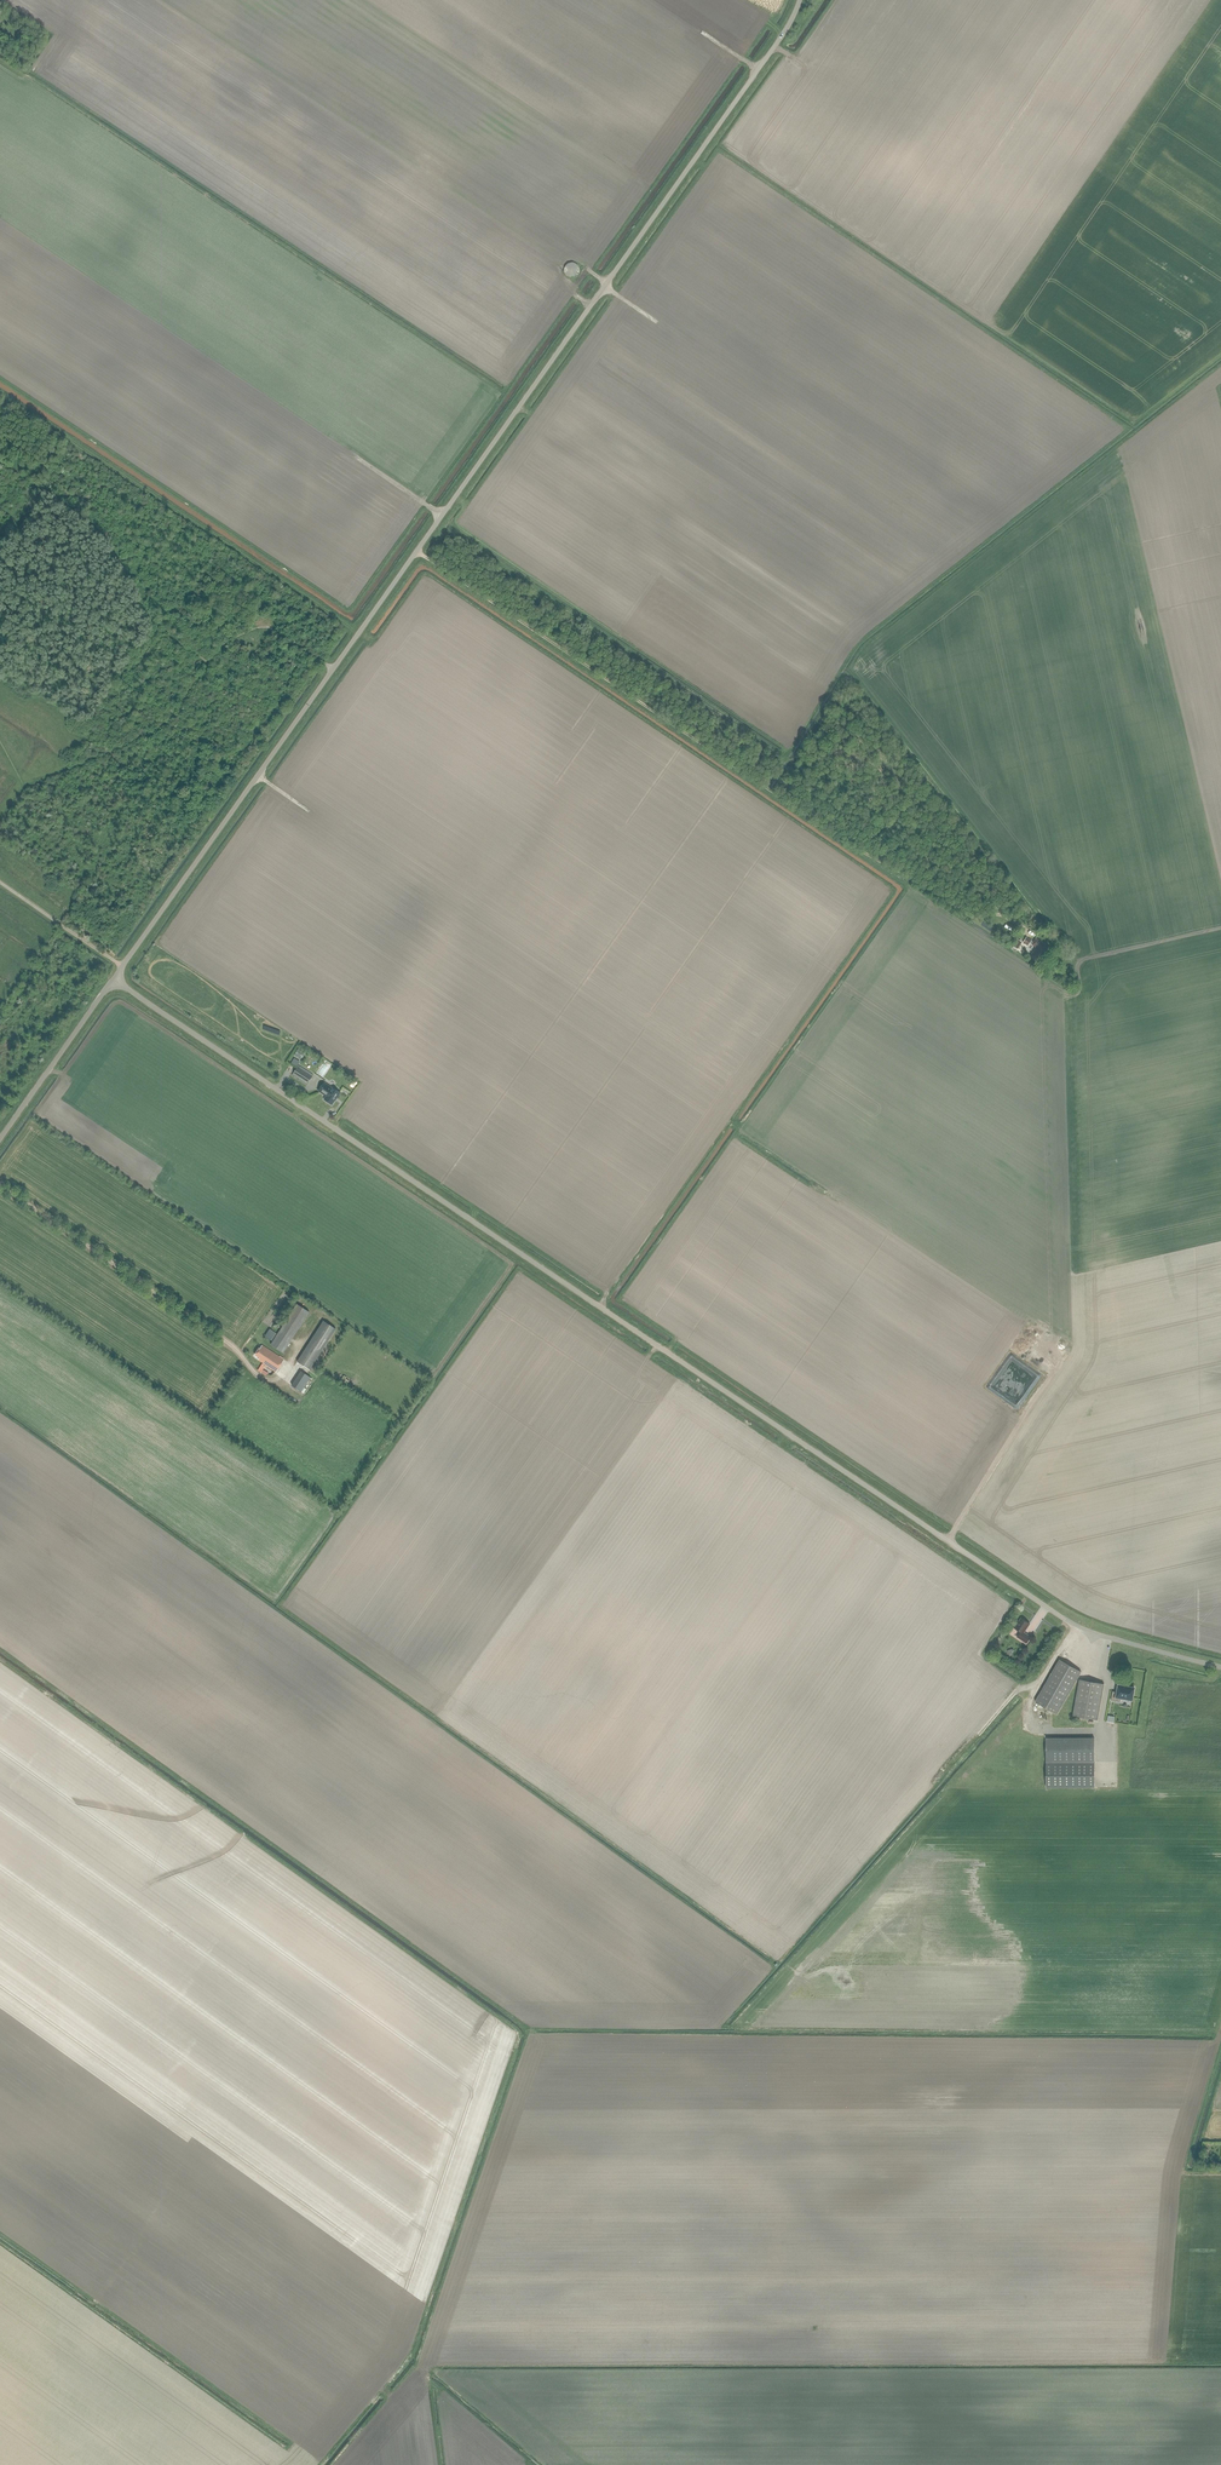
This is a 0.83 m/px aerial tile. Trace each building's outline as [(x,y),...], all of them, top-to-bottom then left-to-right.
[(564,270),(564,271),(564,272),(564,273),(564,274),(565,274),(565,275),(566,276),(566,277),(567,277),(568,278),(569,278),(570,278),(571,279),(572,279),(573,279),(573,278),(574,278),(575,278),(576,277),(577,277),(577,276),(578,276),(578,275),(579,274),(579,273),(579,272),(580,271),(580,270),(579,269),(579,268),(579,267),(578,266),(578,265),(577,265),(577,264),(576,264),(575,263),(574,263),(573,263),(572,263),(571,263),(570,263),(569,263),(568,263),(567,264),(566,264),(566,265),(565,266),(564,267),(564,268),(564,269),(564,270)] [(1028,946),(1031,940),(1026,937),(1022,943),(1028,946)] [(1050,946),(1041,941),(1036,937),(1031,945),(1036,948),(1030,957),(1037,961),(1042,952),(1045,954),(1047,952),(1048,953),(1051,949),(1049,948),(1050,946)] [(1017,950),(1022,942),(1016,939),(1012,946),(1017,950)] [(301,1059),(304,1053),(298,1049),(294,1055),(301,1059)] [(298,1066),(301,1061),(295,1058),(292,1062),(298,1066)] [(297,1067),(292,1075),(307,1084),(312,1076),(297,1067)] [(319,1090),(326,1096),(324,1099),(331,1105),(340,1093),(332,1087),(332,1088),(324,1082),(319,1090)] [(270,1345),(283,1352),(309,1311),(296,1304),(270,1345)] [(323,1320),(297,1361),(309,1369),(335,1328),(323,1320)] [(271,1340),(275,1333),(269,1329),(265,1336),(271,1340)] [(262,1363),(275,1372),(283,1359),(262,1345),(259,1349),(258,1348),(254,1354),(259,1357),(258,1359),(262,1362),(262,1363)] [(310,1377),(300,1371),(291,1385),(301,1392),(310,1377)] [(1029,1624),(1022,1619),(1019,1622),(1018,1621),(1013,1627),(1020,1632),(1017,1637),(1023,1641),(1027,1635),(1024,1632),(1029,1624)] [(1035,1702),(1057,1714),(1081,1672),(1059,1660),(1035,1702)] [(1074,1716),(1098,1720),(1104,1684),(1080,1680),(1074,1716)] [(1133,1700),(1135,1688),(1118,1685),(1117,1692),(1113,1692),(1111,1700),(1120,1702),(1121,1698),(1133,1700)] [(1094,1737),(1045,1737),(1045,1762),(1045,1786),(1094,1787),(1094,1762),(1094,1737)] [(1111,1784),(1115,1784),(1114,1776),(1109,1776),(1109,1778),(1105,1779),(1105,1782),(1111,1782),(1111,1784)]
